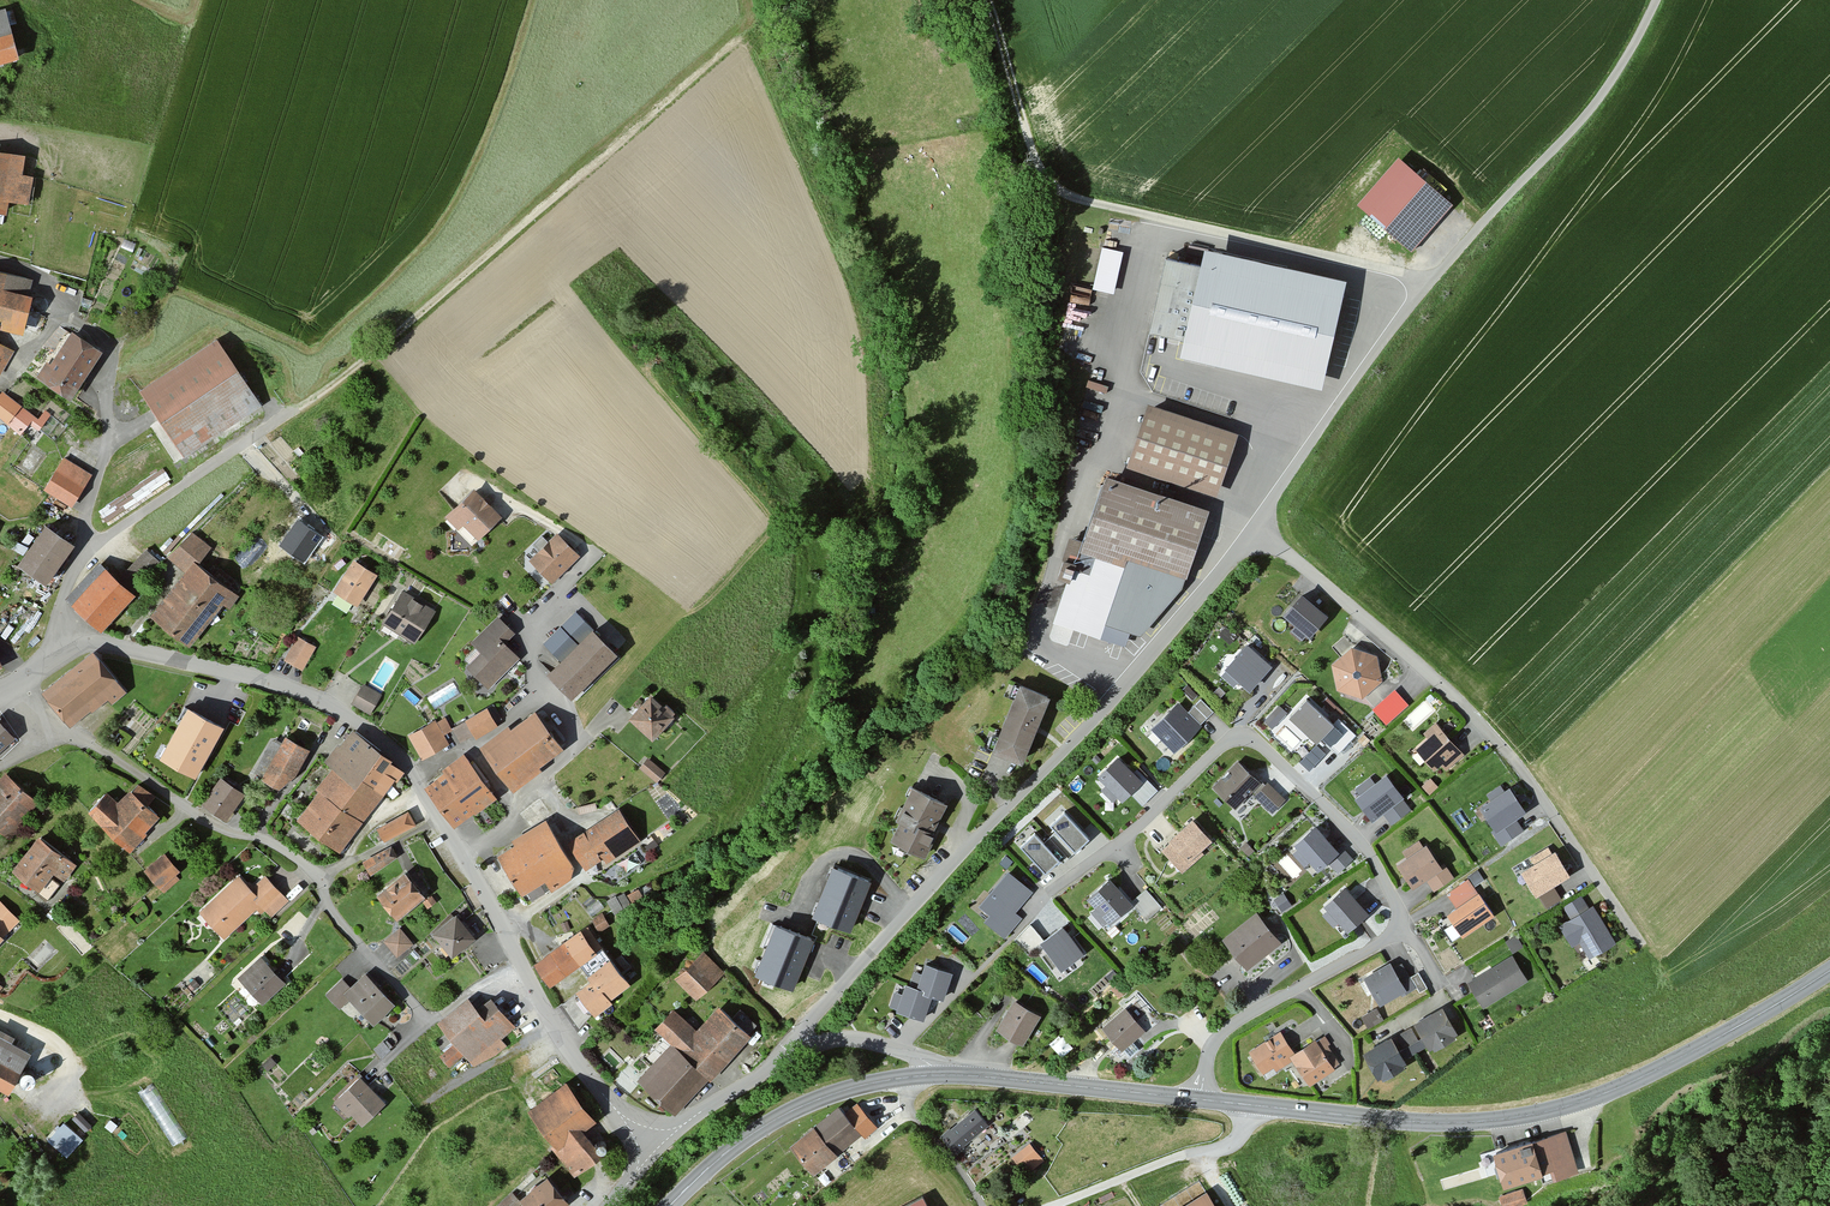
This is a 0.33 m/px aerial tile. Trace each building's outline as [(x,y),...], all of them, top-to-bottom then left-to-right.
[(0,7),(0,60),(17,56),(5,6),(0,7)] [(0,152),(0,212),(6,213),(9,197),(29,201),(33,178),(22,176),(26,157),(0,152)] [(1398,153),(1356,200),(1411,249),(1453,202),(1398,153)] [(1102,243),(1092,286),(1114,291),(1124,249),(1102,243)] [(1344,276),(1204,245),(1200,260),(1163,252),(1146,329),(1180,336),(1176,354),(1320,385),(1344,276)] [(2,322),(0,327),(0,331),(23,336),(34,280),(0,273),(0,322),(2,322)] [(103,354),(73,334),(51,365),(47,363),(38,377),(71,400),(103,354)] [(140,389),(184,455),(259,406),(216,340),(140,389)] [(1,376),(15,351),(0,343),(0,375),(1,376)] [(20,432),(29,421),(38,428),(47,418),(42,414),(38,420),(3,392),(0,396),(0,416),(20,432)] [(1237,429),(1147,399),(1126,461),(1216,492),(1237,429)] [(64,458),(43,491),(72,508),(93,475),(64,458)] [(1207,505),(1104,472),(1073,561),(1118,576),(1121,561),(1183,581),(1207,505)] [(477,488),(446,517),(458,530),(463,526),(478,543),(505,519),(477,488)] [(297,519),(278,546),(303,563),(322,537),(297,519)] [(46,527),(18,567),(47,587),(75,547),(46,527)] [(526,556),(550,581),(578,557),(552,531),(526,556)] [(191,532),(171,556),(186,568),(193,559),(205,568),(217,553),(191,532)] [(139,577),(159,556),(146,544),(126,565),(139,577)] [(148,617),(190,648),(224,605),(231,611),(242,597),(205,568),(193,559),(186,568),(148,617)] [(1118,576),(1073,561),(1055,618),(1100,632),(1118,576)] [(353,563),(333,594),(355,609),(376,577),(353,563)] [(130,593),(105,569),(74,601),(99,625),(130,593)] [(1327,612),(1299,589),(1280,611),(1293,621),(1288,626),(1304,639),(1327,612)] [(407,595),(387,624),(414,642),(434,612),(407,595)] [(543,644),(560,662),(592,630),(593,629),(576,612),(543,644)] [(516,634),(497,615),(470,643),(481,654),(467,668),(489,689),(519,659),(506,645),(516,634)] [(560,662),(546,676),(572,701),(617,656),(592,630),(560,662)] [(283,660),(300,671),(315,647),(298,636),(283,660)] [(1271,661),(1247,640),(1219,671),(1232,682),(1238,676),(1249,686),(1271,661)] [(1350,645),(1330,661),(1336,688),(1361,697),(1381,678),(1377,652),(1350,645)] [(93,651),(40,694),(70,731),(108,700),(113,705),(127,694),(93,651)] [(1018,681),(990,749),(1020,761),(1048,693),(1018,681)] [(384,694),(364,683),(351,704),(370,714),(384,694)] [(1391,685),(1370,704),(1383,720),(1405,702),(1391,685)] [(437,705),(446,697),(439,688),(429,695),(437,705)] [(1304,693),(1288,711),(1316,739),(1323,733),(1338,747),(1354,731),(1337,715),(1333,720),(1304,693)] [(1201,695),(1186,708),(1197,721),(1212,708),(1201,695)] [(650,696),(629,721),(653,741),(674,716),(650,696)] [(1178,699),(1150,725),(1173,749),(1201,723),(1197,721),(1186,708),(1178,699)] [(1277,701),(1262,716),(1273,727),(1288,711),(1277,701)] [(454,728),(461,741),(500,718),(492,706),(454,728)] [(224,729),(187,710),(160,761),(196,781),(224,729)] [(452,726),(444,712),(434,718),(443,731),(452,726)] [(565,750),(537,712),(511,731),(509,728),(481,749),(513,793),(542,772),(540,769),(565,750)] [(433,715),(410,729),(421,752),(446,738),(443,731),(434,718),(433,715)] [(1421,730),(1427,736),(1409,750),(1420,763),(1427,758),(1433,766),(1439,761),(1445,768),(1464,752),(1435,718),(1421,730)] [(13,739),(0,725),(0,751),(13,739)] [(354,731),(329,763),(338,770),(298,820),(335,849),(389,780),(392,782),(402,769),(354,731)] [(266,761),(278,739),(272,735),(260,757),(266,761)] [(286,738),(261,780),(280,792),(296,775),(309,751),(286,738)] [(1301,755),(1308,767),(1327,753),(1320,742),(1301,755)] [(1116,752),(1095,773),(1103,781),(1098,785),(1110,798),(1116,793),(1121,798),(1141,778),(1116,752)] [(658,779),(667,768),(648,753),(639,765),(658,779)] [(1237,756),(1210,783),(1233,806),(1260,779),(1237,756)] [(494,795),(465,757),(426,786),(455,824),(494,795)] [(1370,770),(1352,782),(1357,789),(1353,793),(1369,818),(1385,807),(1392,817),(1410,805),(1386,770),(1375,778),(1370,770)] [(4,773),(0,779),(0,827),(6,832),(34,798),(4,773)] [(1144,777),(1131,789),(1141,800),(1154,788),(1144,777)] [(1267,777),(1254,791),(1272,808),(1285,794),(1267,777)] [(245,796),(220,781),(203,808),(228,823),(245,796)] [(897,820),(889,836),(923,854),(935,830),(930,829),(944,800),(909,783),(892,817),(897,820)] [(1510,783),(1478,804),(1502,841),(1523,827),(1515,816),(1526,809),(1510,783)] [(106,793),(88,813),(129,851),(159,819),(129,791),(118,804),(106,793)] [(569,832),(583,859),(634,832),(619,805),(569,832)] [(1063,808),(1048,822),(1073,848),(1087,834),(1063,808)] [(407,812),(377,828),(384,840),(413,823),(407,812)] [(1192,817),(1159,846),(1180,870),(1205,848),(1203,845),(1211,838),(1192,817)] [(547,821),(496,852),(519,890),(570,860),(547,821)] [(1315,821),(1293,839),(1298,845),(1293,849),(1305,863),(1308,859),(1317,870),(1329,860),(1336,869),(1352,855),(1341,842),(1337,846),(1315,821)] [(1033,829),(1018,843),(1043,869),(1058,855),(1033,829)] [(1419,836),(1402,846),(1408,855),(1398,861),(1413,884),(1428,875),(1434,885),(1453,873),(1443,858),(1440,860),(1426,838),(1422,840),(1419,836)] [(77,866),(38,837),(11,873),(39,893),(53,875),(64,883),(77,866)] [(1554,845),(1520,865),(1536,893),(1571,873),(1554,845)] [(366,860),(370,868),(393,854),(388,847),(366,860)] [(1287,849),(1277,857),(1291,875),(1301,867),(1287,849)] [(163,853),(143,869),(164,894),(183,877),(163,853)] [(1031,887),(1006,866),(977,902),(987,911),(982,918),(1003,935),(1020,914),(1014,908),(1031,887)] [(832,869),(812,920),(850,934),(870,883),(832,869)] [(239,873),(202,909),(223,931),(255,899),(271,915),(290,897),(264,871),(250,884),(239,873)] [(1457,905),(1447,911),(1463,934),(1495,912),(1469,874),(1446,889),(1457,905)] [(1108,875),(1085,895),(1093,904),(1089,907),(1102,922),(1106,918),(1108,921),(1131,901),(1108,875)] [(423,892),(413,880),(388,898),(400,912),(423,892)] [(1344,882),(1322,902),(1326,906),(1321,911),(1333,924),(1338,919),(1348,930),(1369,911),(1344,882)] [(1145,885),(1130,897),(1143,913),(1158,901),(1145,885)] [(1564,902),(1572,915),(1589,905),(1582,891),(1564,902)] [(429,894),(423,898),(426,903),(432,899),(429,894)] [(3,940),(20,922),(0,902),(0,937),(3,940)] [(1572,915),(1560,921),(1572,943),(1579,939),(1588,956),(1615,941),(1594,903),(1589,905),(1572,915)] [(1256,906),(1220,934),(1246,967),(1282,940),(1256,906)] [(471,933),(455,912),(435,928),(451,949),(471,933)] [(1451,936),(1459,932),(1453,921),(1446,924),(1451,936)] [(1062,923),(1038,941),(1059,969),(1082,951),(1062,923)] [(398,926),(384,937),(394,950),(408,939),(398,926)] [(774,926),(754,979),(794,994),(814,941),(774,926)] [(1515,930),(1505,936),(1513,949),(1522,943),(1515,930)] [(578,933),(536,962),(549,980),(591,952),(578,933)] [(702,951),(675,976),(693,995),(720,970),(702,951)] [(1512,951),(1466,978),(1482,1005),(1528,978),(1512,951)] [(261,953),(237,975),(261,1001),(285,979),(261,953)] [(592,976),(573,991),(587,1009),(626,979),(607,954),(587,969),(592,976)] [(1390,958),(1364,973),(1381,1001),(1415,982),(1401,958),(1393,963),(1390,958)] [(922,960),(914,985),(922,987),(921,991),(930,994),(942,998),(951,969),(922,960)] [(349,994),(370,1017),(388,1000),(364,973),(349,986),(345,990),(349,994)] [(328,991),(339,1003),(349,994),(345,990),(349,986),(341,978),(328,991)] [(914,985),(902,981),(900,990),(892,988),(887,1003),(894,1005),(893,1009),(922,1018),(930,994),(921,991),(922,987),(914,985)] [(1038,1012),(1012,996),(993,1027),(1020,1043),(1038,1012)] [(672,1005),(653,1025),(671,1041),(638,1076),(676,1113),(752,1033),(718,1000),(693,1026),(672,1005)] [(1124,1003),(1099,1023),(1118,1047),(1143,1027),(1124,1003)] [(1377,1003),(1361,1012),(1367,1024),(1383,1015),(1377,1003)] [(1443,1003),(1412,1020),(1420,1035),(1425,1043),(1428,1049),(1433,1047),(1434,1050),(1456,1037),(1454,1034),(1459,1031),(1443,1003)] [(518,1032),(497,1006),(483,1017),(479,1011),(448,1036),(474,1067),(518,1032)] [(1279,1027),(1247,1047),(1262,1072),(1274,1064),(1276,1068),(1291,1058),(1288,1053),(1294,1050),(1279,1027)] [(1315,1035),(1294,1050),(1288,1053),(1291,1058),(1309,1084),(1334,1067),(1332,1064),(1339,1059),(1326,1041),(1329,1039),(1324,1032),(1317,1037),(1315,1035)] [(1392,1032),(1361,1048),(1376,1078),(1381,1075),(1383,1079),(1406,1066),(1404,1063),(1408,1061),(1404,1055),(1400,1047),(1392,1032)] [(1420,1035),(1400,1047),(1404,1055),(1425,1043),(1420,1035)] [(0,1040),(0,1091),(10,1097),(31,1056),(0,1040)] [(21,1087),(23,1089),(25,1090),(28,1091),(30,1090),(32,1089),(34,1087),(35,1085),(35,1082),(35,1080),(34,1078),(32,1076),(29,1075),(27,1075),(24,1076),(22,1078),(21,1080),(20,1082),(20,1085),(21,1087)] [(336,1100),(359,1123),(382,1099),(360,1077),(336,1100)] [(156,1080),(144,1087),(160,1117),(173,1110),(156,1080)] [(567,1085),(533,1110),(553,1138),(547,1142),(568,1171),(594,1153),(574,1125),(588,1115),(567,1085)] [(838,1104),(792,1143),(814,1168),(858,1131),(864,1138),(877,1127),(859,1105),(848,1115),(838,1104)] [(973,1104),(941,1131),(957,1148),(988,1122),(973,1104)] [(84,1141),(63,1123),(48,1141),(68,1159),(84,1141)] [(1565,1132),(1496,1149),(1504,1180),(1573,1163),(1565,1132)] [(1028,1139),(1010,1152),(1019,1164),(1037,1151),(1028,1139)] [(532,1205),(549,1205),(562,1195),(549,1180),(526,1199),(532,1205)] [(1499,1193),(1504,1205),(1508,1205),(1528,1199),(1523,1184),(1499,1193)] [(1178,1205),(1216,1205),(1206,1189),(1178,1205)] [(897,1205),(930,1205),(923,1193),(897,1205)] [(515,1205),(504,1196),(496,1205),(515,1205)]
